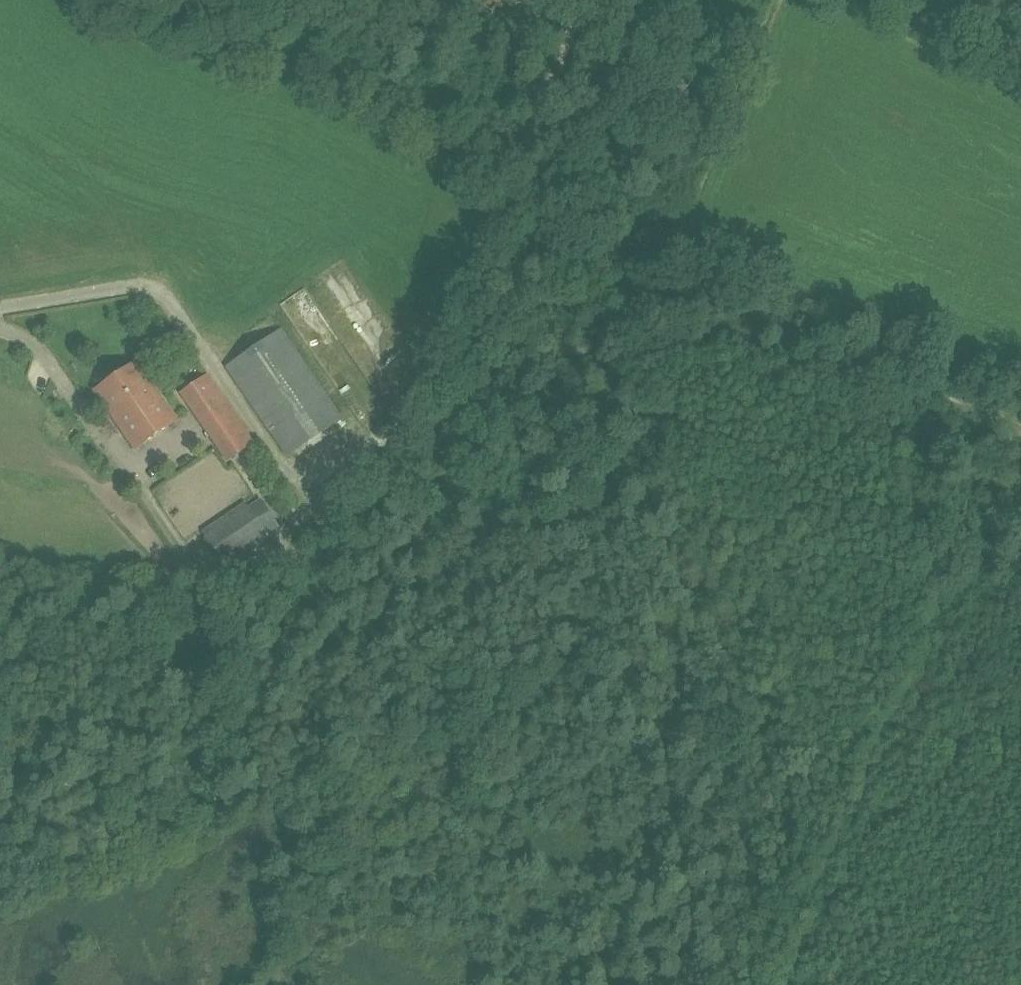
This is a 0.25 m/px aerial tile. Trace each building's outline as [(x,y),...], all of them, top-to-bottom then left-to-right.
[(347,279),(353,290),(368,282),(362,271),(347,279)] [(342,418),(282,329),(227,366),(287,455),(342,418)] [(136,448),(177,420),(137,362),(96,389),(136,448)] [(253,443),(207,375),(184,391),(230,459),(253,443)] [(222,561),(265,530),(245,501),(203,530),(222,561)]
